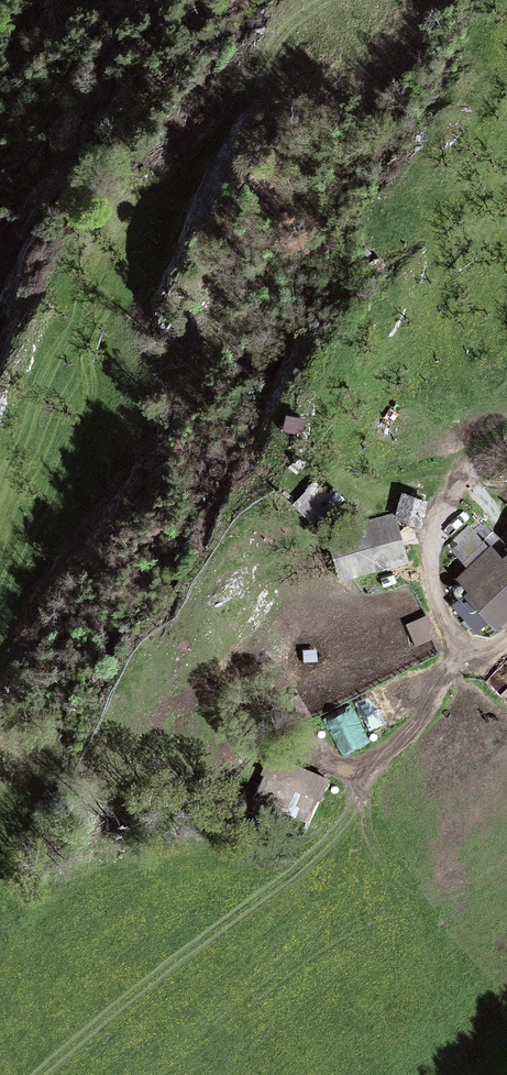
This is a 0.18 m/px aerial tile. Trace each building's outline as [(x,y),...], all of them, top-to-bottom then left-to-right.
[(304,425),(305,410),(285,409),(284,425),(304,425)] [(317,481),(293,505),(319,531),(343,507),(317,481)] [(430,502),(403,494),(396,520),(422,527),(430,502)] [(396,520),(394,512),(325,531),(339,582),(409,562),(396,520)] [(474,531),(489,548),(492,545),(503,559),(506,556),(506,532),(501,538),(484,522),(474,531)] [(445,546),(467,569),(489,548),(474,531),(468,525),(445,546)] [(503,559),(492,545),(489,548),(467,569),(456,579),(467,593),(451,606),(476,634),(489,624),(497,632),(502,627),(506,633),(506,632),(506,556),(503,559)] [(428,615),(406,624),(415,646),(437,637),(428,615)] [(364,726),(425,697),(412,670),(323,712),(342,752),(370,739),(364,726)] [(309,822),(327,782),(270,757),(261,776),(265,777),(255,799),(309,822)]
